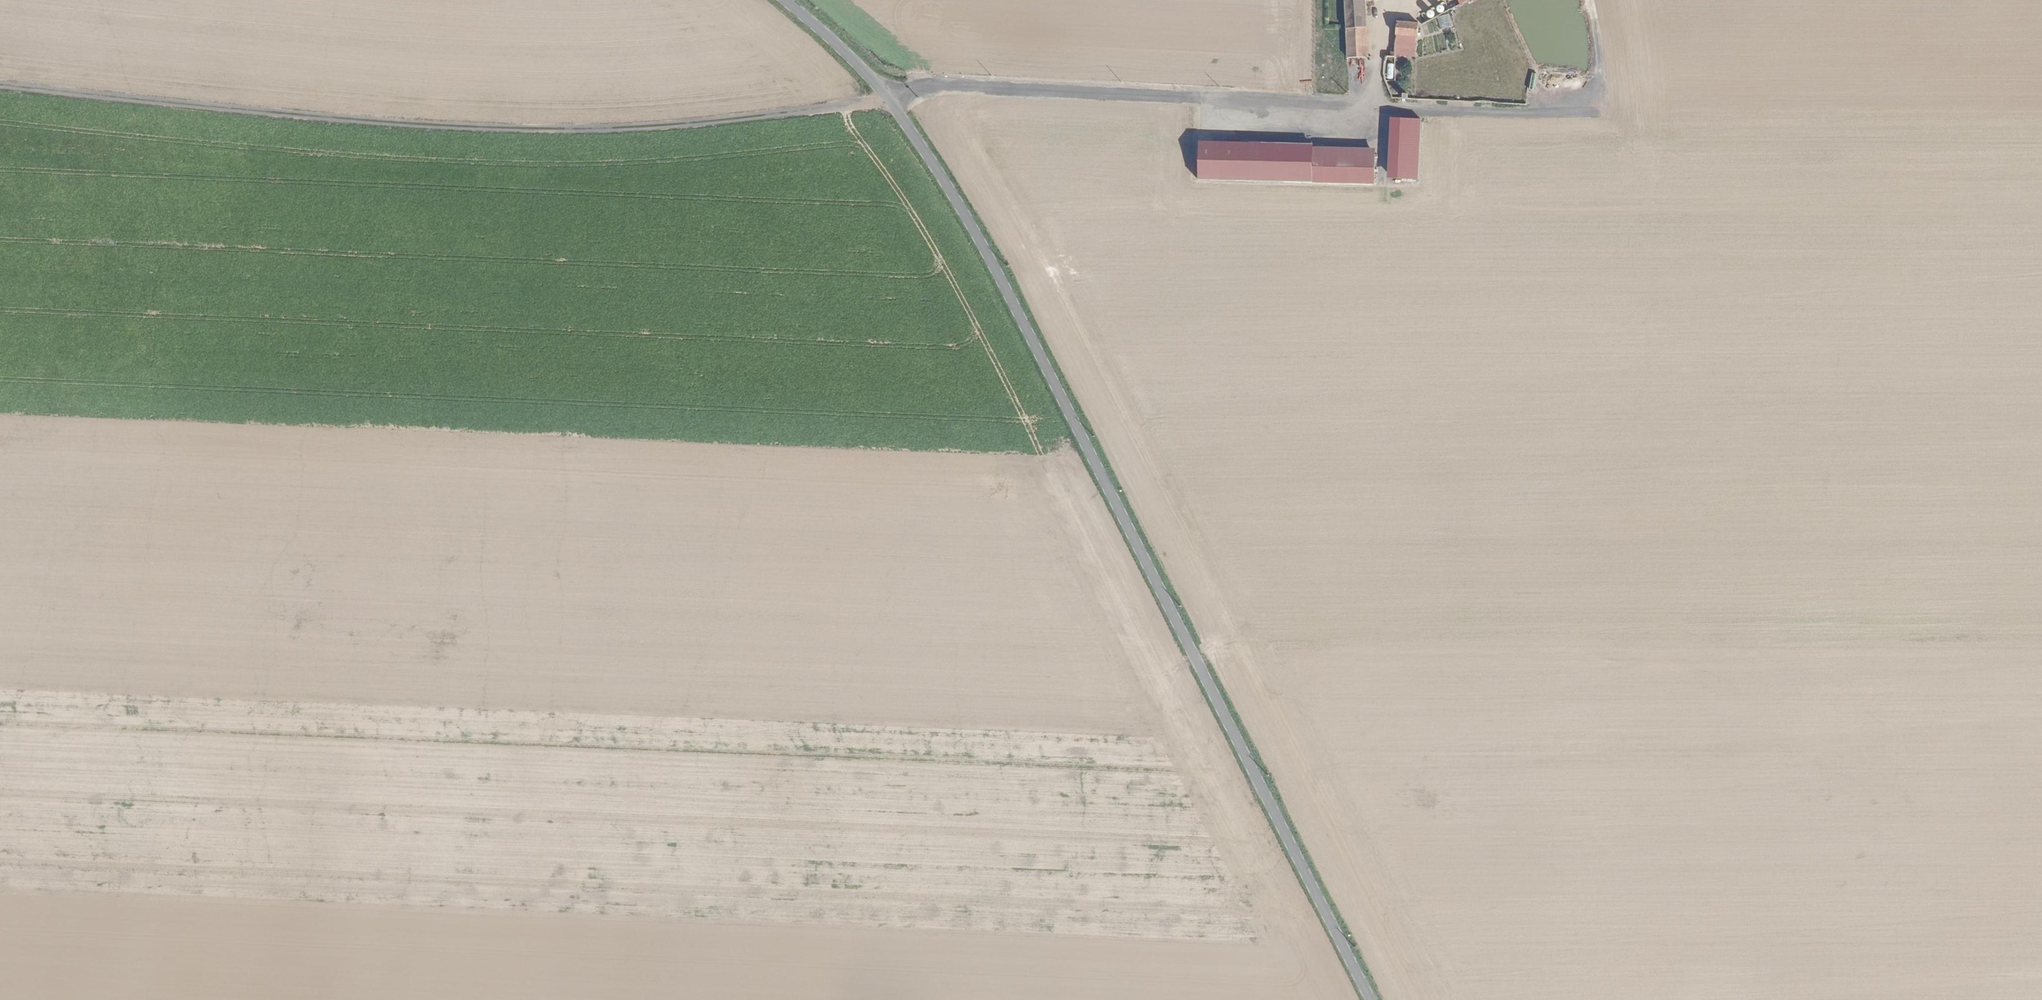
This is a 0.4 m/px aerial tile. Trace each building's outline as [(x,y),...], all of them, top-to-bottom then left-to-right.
[(1369,0),(1347,0),(1350,58),(1372,57),(1369,0)] [(1398,33),(1414,33),(1421,34),(1421,20),(1399,19),(1398,33)] [(1419,178),(1421,117),(1390,116),(1388,177),(1419,178)] [(1377,183),(1377,152),(1316,152),(1316,142),(1204,142),(1203,182),(1377,183)]
